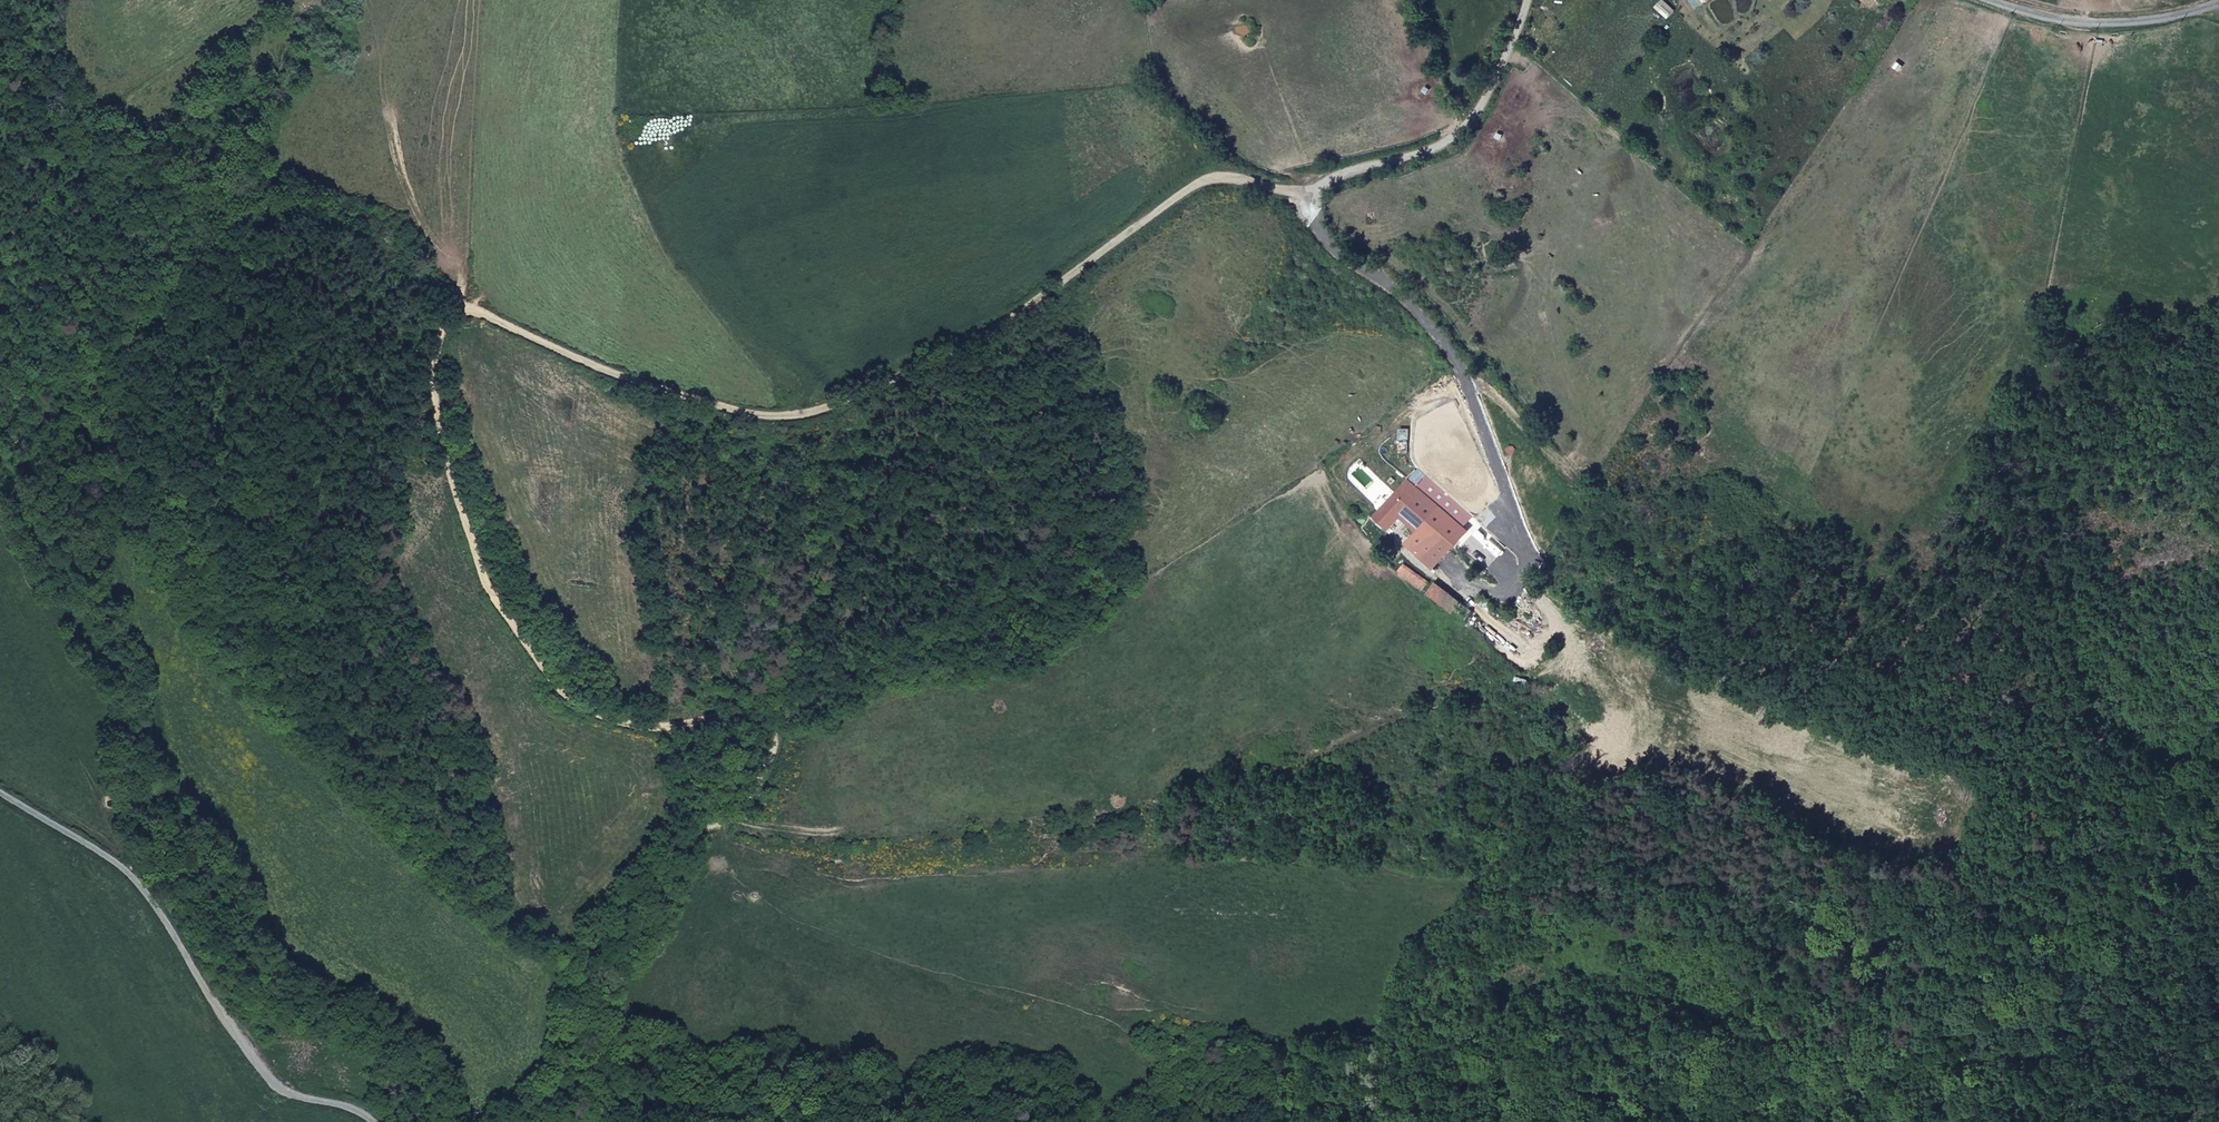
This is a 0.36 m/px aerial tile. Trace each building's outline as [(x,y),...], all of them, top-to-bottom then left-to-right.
[(1416,484),(1465,525),(1474,514),(1426,473),(1416,484)] [(1416,484),(1409,478),(1385,503),(1379,497),(1373,503),(1379,509),(1377,512),(1393,527),(1404,516),(1418,528),(1406,541),(1435,566),(1469,529),(1465,525),(1416,484)] [(1398,570),(1423,588),(1428,582),(1404,563),(1398,570)] [(1428,592),(1464,619),(1473,608),(1438,580),(1428,592)]
